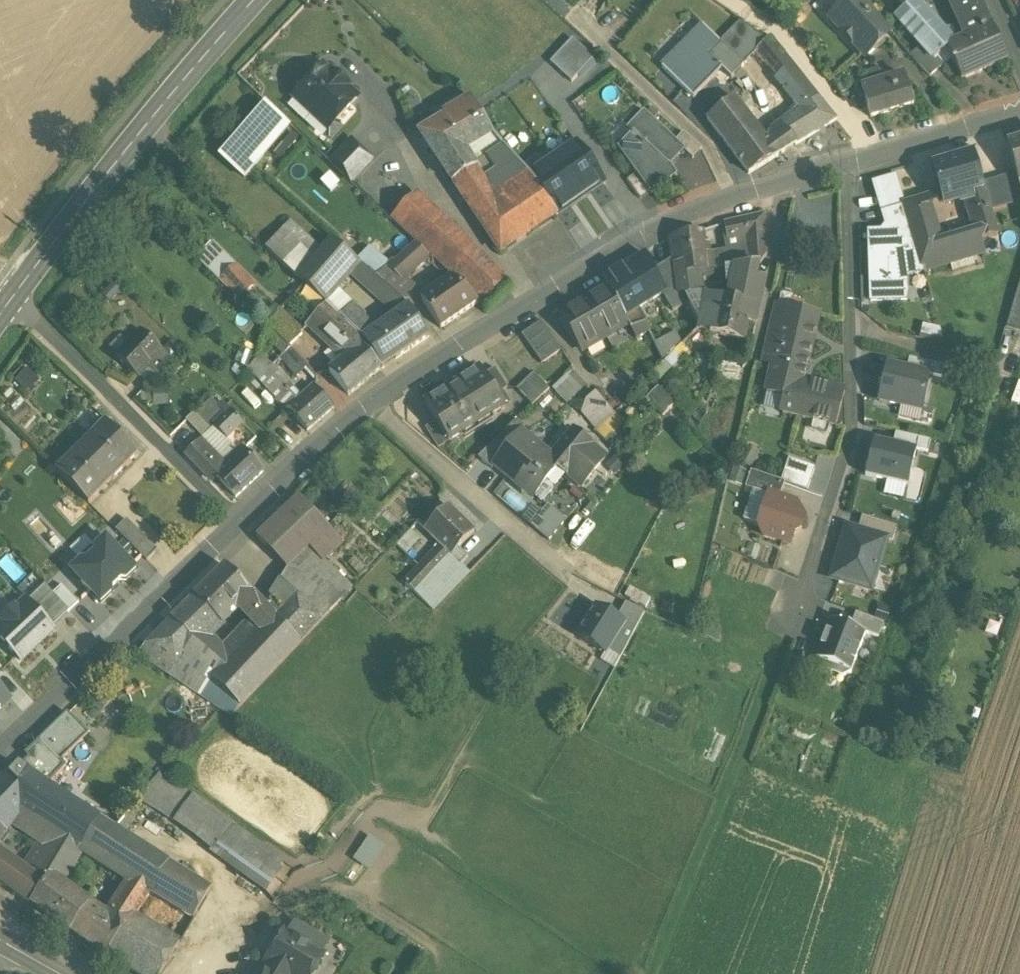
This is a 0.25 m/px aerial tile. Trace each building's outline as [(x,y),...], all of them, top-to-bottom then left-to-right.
[(860,0),(855,0),(831,22),(864,58),(891,33),(860,0)] [(903,10),(915,0),(893,0),(903,10)] [(915,0),(903,10),(895,18),(920,47),(921,49),(922,48),(944,30),(942,29),(941,29),(916,1),(915,0)] [(980,0),(950,0),(953,6),(961,24),(968,39),(993,28),(980,0)] [(766,43),(742,23),(720,44),(709,56),(721,70),(731,79),(756,52),(766,43)] [(961,24),(953,27),(956,34),(950,37),(957,44),(968,39),(961,24)] [(703,27),(662,69),(693,98),(721,70),(709,56),(720,44),(703,27)] [(957,44),(947,49),(947,50),(961,81),(1007,60),(993,28),(968,39),(957,44)] [(944,30),(922,48),(933,61),(947,50),(947,49),(957,44),(950,37),(944,30)] [(779,48),(771,37),(766,43),(756,52),(764,62),(779,48)] [(551,63),(573,82),(593,60),(571,41),(551,63)] [(933,61),(922,48),(921,49),(920,47),(911,56),(930,78),(941,68),(933,61)] [(779,48),(764,62),(769,68),(777,77),(792,64),(779,48)] [(885,65),(890,81),(862,90),(871,119),(872,119),(872,117),(912,105),(912,107),(914,106),(900,61),(885,65)] [(817,95),(792,64),(777,77),(769,68),(767,70),(798,110),(817,95)] [(868,82),(887,76),(884,67),(866,73),(868,82)] [(322,68),(295,97),(306,107),(303,110),(315,121),(326,121),(332,126),(357,100),(346,90),(348,87),(336,75),(333,78),(322,68)] [(767,70),(734,97),(754,123),(763,136),(798,110),(767,70)] [(249,90),(204,142),(222,157),(266,105),(249,90)] [(798,110),(763,136),(778,156),(837,119),(817,95),(798,110)] [(754,123),(734,97),(707,120),(726,145),(754,123)] [(266,105),(222,157),(245,177),(290,126),(266,105)] [(474,105),(446,122),(462,152),(464,151),(465,152),(494,135),(493,134),(492,134),(474,105)] [(675,142),(642,112),(625,130),(630,135),(617,150),(650,195),(651,196),(675,177),(668,167),(682,152),(683,151),(675,142)] [(446,122),(422,135),(453,183),(476,169),(474,167),(465,152),(464,151),(462,152),(446,122)] [(754,123),(726,145),(748,174),(750,174),(778,156),(763,136),(754,123)] [(702,150),(684,133),(675,142),(683,151),(682,152),(692,161),(702,150)] [(494,135),(465,152),(474,167),(486,159),(503,147),(494,135)] [(352,141),(331,162),(352,182),(373,161),(352,141)] [(1007,145),(1016,176),(1018,180),(1019,179),(1019,141),(1007,145)] [(552,160),(580,201),(606,184),(578,143),(552,160)] [(528,177),(503,147),(486,159),(498,177),(513,198),(533,184),(528,177)] [(974,155),(935,166),(945,202),(963,197),(964,203),(971,202),(974,201),(972,194),(985,190),(983,185),(974,155)] [(580,201),(552,160),(528,177),(533,184),(556,217),(580,201)] [(476,169),(453,183),(464,199),(485,185),(476,169)] [(896,175),(873,182),(882,213),(906,206),(896,175)] [(983,185),(985,190),(991,209),(1019,201),(1019,188),(1018,180),(1016,176),(983,185)] [(485,185),(464,199),(500,254),(536,230),(513,198),(498,177),(485,185)] [(556,217),(533,184),(513,198),(536,230),(556,217)] [(985,190),(972,194),(974,201),(971,202),(980,233),(982,241),(999,236),(991,209),(985,190)] [(473,249),(416,194),(392,220),(396,224),(408,237),(410,238),(417,245),(448,274),(470,251),(473,249)] [(928,200),(906,206),(925,271),(947,264),(941,244),(928,200)] [(906,206),(882,213),(886,226),(881,233),(869,233),(871,301),(907,300),(906,276),(925,271),(906,206)] [(763,217),(724,226),(727,240),(748,235),(764,232),(763,217)] [(322,251),(290,222),(266,249),(298,279),(322,251)] [(408,237),(396,224),(390,230),(402,242),(408,237)] [(764,232),(748,235),(751,268),(754,267),(759,267),(767,257),(764,232)] [(703,233),(671,239),(675,264),(707,258),(703,233)] [(980,233),(941,244),(947,264),(986,252),(982,241),(980,233)] [(410,238),(386,261),(390,265),(396,265),(416,246),(417,245),(410,238)] [(322,251),(298,279),(321,301),(348,270),(355,261),(332,240),(322,251)] [(416,246),(396,265),(390,265),(388,267),(396,275),(402,280),(428,257),(416,246)] [(470,251),(448,274),(484,308),(506,285),(470,251)] [(386,261),(376,253),(363,268),(375,278),(385,287),(396,275),(388,267),(390,265),(386,261)] [(655,270),(645,255),(603,280),(608,289),(625,319),(662,296),(664,294),(652,274),(656,271),(655,270)] [(707,258),(675,264),(680,293),(683,292),(686,299),(704,296),(701,279),(711,278),(710,271),(709,271),(707,258)] [(671,260),(655,270),(656,271),(652,274),(664,294),(662,296),(673,312),(688,303),(686,299),(683,292),(680,293),(676,295),(671,260)] [(363,268),(355,261),(348,270),(367,287),(375,278),(363,268)] [(253,286),(234,267),(223,279),(242,298),(253,286)] [(751,268),(727,270),(728,279),(732,280),(729,294),(730,294),(729,302),(707,297),(700,327),(699,331),(744,341),(748,324),(756,326),(759,312),(743,308),(748,283),(751,284),(754,267),(751,268)] [(402,280),(396,275),(385,287),(401,301),(409,308),(422,299),(402,280)] [(385,287),(375,278),(367,287),(392,310),(401,301),(385,287)] [(452,280),(422,299),(441,328),(477,304),(452,280)] [(751,284),(748,283),(743,308),(759,312),(765,287),(751,284)] [(1006,330),(1019,335),(1019,285),(1006,330)] [(625,319),(608,289),(585,302),(605,337),(628,324),(625,319)] [(401,301),(392,310),(398,315),(409,308),(401,301)] [(605,337),(585,302),(562,315),(583,350),(605,337)] [(364,315),(352,303),(340,317),(356,332),(365,322),(364,315)] [(340,317),(327,305),(310,324),(322,336),(340,317)] [(768,393),(786,397),(782,413),(836,425),(843,396),(844,392),(802,382),(818,316),(776,306),(764,362),(774,364),(768,393)] [(269,323),(292,345),(307,330),(284,308),(269,323)] [(398,315),(363,339),(366,343),(382,368),(428,336),(411,309),(409,308),(398,315)] [(356,332),(340,317),(322,336),(345,358),(347,360),(362,347),(366,343),(363,339),(360,336),(356,332)] [(561,352),(541,322),(522,336),(542,365),(561,352)] [(163,352),(142,332),(117,358),(138,378),(148,367),(163,352)] [(675,334),(654,345),(663,363),(681,345),(675,334)] [(362,347),(347,360),(345,358),(329,372),(349,395),(381,368),(362,347)] [(683,347),(663,366),(670,372),(689,352),(683,347)] [(308,369),(292,350),(291,350),(290,349),(280,359),(297,378),(308,369)] [(163,352),(148,367),(157,376),(172,360),(163,352)] [(277,374),(260,357),(249,368),(266,384),(274,377),(277,374)] [(911,359),(908,371),(930,376),(943,379),(945,367),(911,359)] [(670,372),(663,366),(654,375),(661,381),(670,372)] [(879,402),(921,412),(930,376),(908,371),(888,366),(879,402)] [(508,389),(495,368),(485,375),(498,396),(508,389)] [(481,369),(425,404),(436,422),(449,442),(505,408),(498,396),(485,375),(481,369)] [(534,373),(517,390),(532,406),(549,390),(534,373)] [(296,404),(274,377),(266,384),(266,388),(288,411),(289,411),(289,410),(296,404)] [(296,404),(289,410),(289,411),(307,431),(333,408),(314,388),(296,404)] [(613,414),(595,393),(585,401),(590,406),(581,414),(596,431),(613,414)] [(221,410),(211,400),(195,415),(211,431),(213,429),(227,416),(221,410)] [(227,416),(213,429),(224,440),(242,423),(225,405),(221,410),(227,416)] [(449,442),(436,422),(425,429),(438,449),(449,442)] [(106,423),(82,449),(113,479),(138,455),(106,423)] [(592,447),(573,432),(550,460),(559,468),(582,488),(605,460),(591,449),(592,447)] [(897,433),(894,445),(918,450),(929,453),(931,442),(897,433)] [(508,449),(495,465),(496,466),(534,497),(559,468),(550,460),(520,435),(508,449)] [(498,440),(478,459),(492,471),(496,466),(495,465),(508,449),(498,440)] [(866,476),(909,486),(918,450),(894,445),(874,440),(866,476)] [(226,466),(201,441),(186,454),(212,481),(217,476),(216,475),(226,466)] [(82,449),(57,473),(89,504),(113,479),(82,449)] [(226,466),(216,475),(217,476),(236,497),(263,472),(243,450),(226,466)] [(811,488),(818,466),(791,457),(784,480),(811,488)] [(785,483),(752,472),(746,489),(768,496),(768,495),(779,499),(785,483)] [(779,499),(768,495),(768,496),(758,527),(763,537),(789,545),(793,535),(800,530),(803,522),(795,504),(779,499)] [(299,498),(257,538),(287,570),(329,529),(299,498)] [(551,540),(569,520),(551,503),(532,524),(551,540)] [(449,509),(427,532),(443,546),(452,555),(459,548),(474,532),(449,509)] [(858,517),(854,532),(892,544),(897,528),(858,517)] [(158,551),(126,520),(115,531),(147,562),(158,551)] [(329,529),(287,570),(264,605),(274,616),(276,617),(306,586),(332,612),(353,590),(325,561),(343,544),(329,529)] [(828,577),(870,591),(885,543),(854,532),(843,529),(828,577)] [(82,558),(96,544),(87,535),(73,550),(82,558)] [(72,572),(102,604),(136,571),(106,540),(72,572)] [(443,546),(426,564),(435,573),(452,555),(443,546)] [(468,557),(459,548),(452,555),(462,564),(468,557)] [(435,573),(415,594),(433,611),(470,572),(462,564),(452,555),(435,573)] [(426,564),(406,585),(415,594),(435,573),(426,564)] [(252,594),(227,568),(195,599),(221,624),(237,609),(252,594)] [(74,607),(81,600),(63,584),(57,591),(74,607)] [(27,602),(53,628),(70,612),(44,586),(27,602)] [(332,612),(306,586),(276,617),(302,644),(332,612)] [(264,605),(252,594),(237,609),(259,632),(274,616),(264,605)] [(221,624),(195,599),(173,621),(198,646),(209,636),(221,624)] [(20,662),(54,629),(53,628),(27,602),(17,612),(14,609),(1,621),(4,624),(0,628),(0,641),(20,662)] [(645,613),(626,603),(616,619),(625,624),(635,631),(645,613)] [(616,619),(597,607),(579,637),(606,654),(625,624),(616,619)] [(856,614),(851,628),(879,639),(885,625),(856,614)] [(233,660),(213,680),(241,708),(302,644),(276,617),(274,616),(259,632),(233,660)] [(851,628),(831,620),(813,666),(848,680),(866,634),(851,628)] [(233,660),(209,636),(198,646),(173,621),(138,655),(231,717),(241,708),(213,680),(233,660)] [(635,631),(625,624),(606,654),(618,662),(635,631)] [(12,699),(0,687),(0,710),(12,699)] [(77,727),(66,717),(41,742),(56,757),(81,733),(77,727)] [(16,764),(0,780),(0,806),(16,819),(22,811),(28,814),(45,783),(47,785),(66,766),(56,757),(41,742),(16,764)] [(281,862),(164,779),(147,799),(264,884),(281,862)] [(47,785),(45,783),(28,814),(60,834),(70,841),(82,848),(100,821),(82,808),(47,785)] [(0,806),(0,841),(16,819),(0,806)] [(113,829),(100,821),(82,848),(82,850),(132,882),(150,894),(169,866),(113,829)] [(60,834),(31,880),(41,888),(48,878),(70,841),(60,834)] [(373,834),(356,858),(373,869),(390,845),(373,834)] [(82,848),(70,841),(48,878),(55,883),(63,879),(82,850),(82,848)] [(0,857),(0,882),(31,904),(41,888),(31,880),(0,857)] [(169,866),(150,894),(195,920),(212,891),(170,865),(169,866)] [(55,883),(48,878),(41,888),(31,904),(70,933),(71,932),(83,912),(88,905),(55,883)] [(103,925),(83,912),(71,932),(107,957),(134,917),(150,894),(132,882),(103,925)] [(134,917),(107,957),(136,973),(162,973),(180,944),(134,917)] [(285,933),(266,964),(270,966),(265,973),(312,973),(323,956),(303,943),(309,932),(295,924),(288,935),(285,933)]
